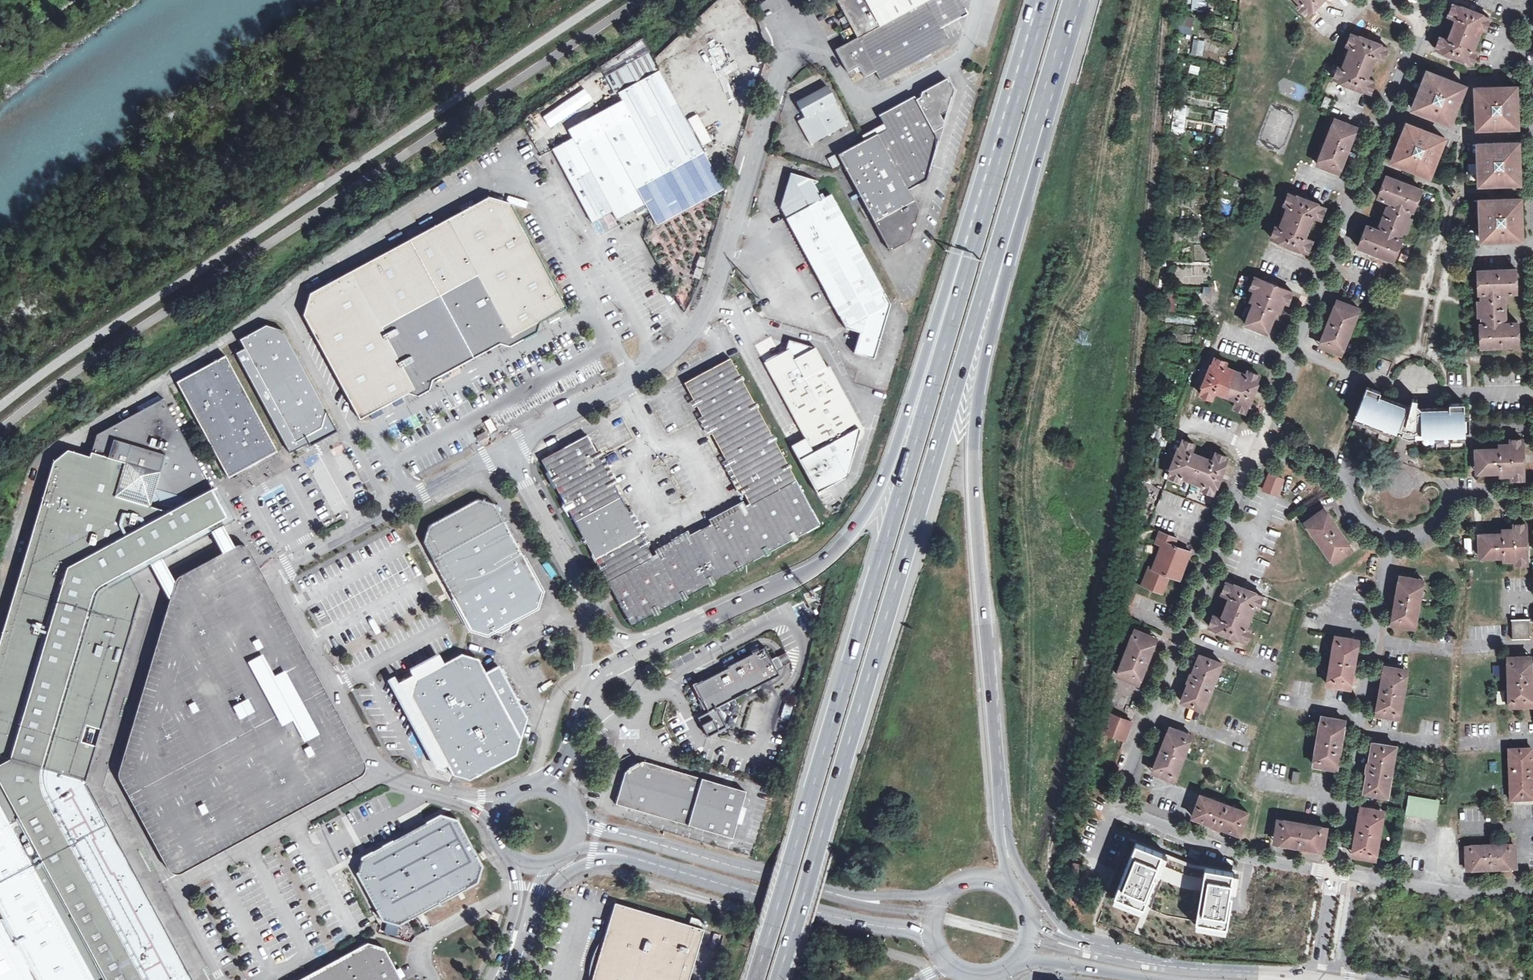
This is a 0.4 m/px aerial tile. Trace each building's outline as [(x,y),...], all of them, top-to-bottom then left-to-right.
[(845,17),(847,20),(848,23),(851,28),(840,34),(846,46),(892,21),(932,0),(836,0),(845,17)] [(906,46),(939,29),(967,14),(961,3),(961,4),(958,0),(932,0),(892,21),(906,46)] [(1207,11),(1208,0),(1192,0),(1191,10),(1207,11)] [(1301,3),(1298,6),(1307,14),(1321,0),(1298,0),(1301,3)] [(1477,51),(1473,49),(1481,27),(1485,29),(1490,17),(1453,3),(1449,15),(1456,18),(1448,39),(1440,36),(1436,48),(1473,62),(1477,51)] [(842,26),(848,23),(845,17),(839,20),(842,26)] [(881,82),(915,63),(906,46),(892,21),(846,46),(836,51),(843,63),(848,73),(859,68),(865,79),(876,73),(881,82)] [(947,42),(939,29),(906,46),(915,63),(948,46),(947,42)] [(1375,80),(1367,77),(1376,56),(1383,59),(1388,48),(1352,33),(1347,44),(1351,46),(1343,67),(1339,66),(1334,78),(1370,92),(1375,80)] [(705,54),(663,77),(695,136),(737,113),(705,54)] [(1466,85),(1428,70),(1412,108),(1450,124),(1466,85)] [(646,206),(636,190),(704,153),(695,136),(663,77),(660,71),(618,93),(623,102),(569,131),(574,139),(553,150),(593,223),(611,214),(613,212),(617,221),(630,214),(646,206)] [(908,190),(909,190),(927,180),(938,141),(933,134),(942,129),(943,123),(940,116),(946,113),(953,91),(946,79),(922,92),(920,98),(916,100),(914,97),(879,116),(886,129),(877,133),(908,190)] [(1516,85),(1476,86),(1478,127),(1518,126),(1516,85)] [(810,144),(847,124),(827,87),(796,103),(804,117),(797,121),(810,144)] [(1332,98),(1325,95),(1321,106),(1328,109),(1332,98)] [(554,110),(558,121),(586,109),(581,99),(554,110)] [(1180,105),(1181,117),(1173,118),(1174,128),(1186,126),(1184,105),(1180,105)] [(1216,123),(1226,124),(1228,114),(1218,112),(1216,123)] [(1357,126),(1335,117),(1316,163),(1339,172),(1357,126)] [(1444,137),(1407,122),(1392,160),(1429,175),(1444,137)] [(908,190),(877,133),(838,155),(844,166),(890,251),(910,240),(914,228),(912,224),(915,222),(919,209),(909,190),(908,190)] [(1518,141),(1478,143),(1479,183),(1519,182),(1518,141)] [(653,217),(658,227),(725,191),(704,153),(636,190),(653,217)] [(832,169),(839,165),(834,155),(827,159),(832,169)] [(790,174),(783,202),(787,199),(792,209),(791,210),(793,215),(787,218),(846,328),(859,333),(853,352),(874,358),(890,305),(830,195),(824,198),(821,194),(819,195),(814,185),(818,183),(790,174)] [(1402,238),(1400,237),(1402,230),(1406,232),(1412,218),(1408,216),(1411,210),(1413,210),(1422,188),(1387,174),(1378,197),(1394,203),(1393,205),(1391,204),(1388,206),(1381,224),(1382,227),(1384,228),(1383,230),(1367,225),(1359,246),(1394,260),(1402,238)] [(1313,240),(1305,237),(1313,216),(1321,219),(1326,207),(1290,193),(1285,205),(1289,206),(1280,227),(1276,226),(1272,237),(1308,252),(1313,240)] [(461,212),(525,338),(538,331),(540,326),(541,322),(568,307),(512,204),(490,197),(461,212)] [(1520,197),(1480,198),(1481,240),(1522,239),(1520,197)] [(787,199),(783,202),(781,208),(787,218),(793,215),(791,210),(792,209),(787,199)] [(461,212),(410,240),(472,359),(502,343),(507,345),(511,346),(525,338),(461,212)] [(472,359),(410,240),(338,279),(317,290),(312,293),(305,315),(361,419),(369,415),(403,396),(410,393),(415,394),(419,396),(431,389),(432,385),(434,380),(472,359)] [(684,248),(675,252),(680,266),(690,262),(684,248)] [(1208,250),(1200,251),(1200,261),(1209,260),(1208,250)] [(1518,321),(1501,322),(1501,319),(1503,319),(1505,316),(1505,297),(1502,295),(1500,295),(1500,292),(1517,291),(1515,268),(1478,270),(1479,293),(1482,293),(1482,300),(1478,301),(1478,316),(1482,315),(1483,323),(1480,323),(1481,346),(1519,345),(1518,321)] [(1277,311),(1280,312),(1284,302),(1288,303),(1292,292),(1255,277),(1251,288),(1255,290),(1251,300),(1254,301),(1245,324),(1268,333),(1277,311)] [(1360,308),(1337,299),(1319,345),(1342,353),(1360,308)] [(246,348),(237,352),(291,451),(310,441),(312,445),(316,442),(339,430),(285,329),(268,324),(241,339),(246,348)] [(765,363),(806,439),(814,453),(859,428),(862,426),(830,366),(826,368),(824,364),(817,350),(789,341),(788,347),(786,352),(765,363)] [(227,355),(177,383),(229,477),(279,450),(227,355)] [(1216,391),(1237,399),(1234,406),(1246,411),(1260,375),(1248,370),(1246,374),(1225,366),(1227,362),(1215,357),(1201,394),(1212,398),(1216,391)] [(712,524),(699,531),(724,577),(724,579),(820,525),(730,358),(684,383),(702,417),(707,425),(711,433),(726,460),(730,467),(744,493),(750,504),(744,507),(742,508),(725,517),(712,524)] [(1466,435),(1464,403),(1449,403),(1449,407),(1421,408),(1418,404),(1417,398),(1412,397),(1410,402),(1406,405),(1380,395),(1381,391),(1367,386),(1355,416),(1408,437),(1466,435)] [(138,406),(140,410),(161,399),(158,395),(138,406)] [(0,642),(0,773),(109,979),(187,979),(80,783),(135,591),(124,570),(146,558),(154,554),(159,551),(207,526),(216,522),(221,519),(227,516),(163,398),(161,399),(140,410),(97,434),(90,456),(68,450),(54,461),(0,642)] [(707,436),(711,433),(707,425),(702,417),(698,419),(707,436)] [(861,431),(859,428),(814,453),(806,439),(799,443),(792,446),(817,494),(847,477),(861,431)] [(585,459),(597,453),(588,436),(563,448),(572,466),(585,459)] [(1180,481),(1182,476),(1204,485),(1202,489),(1213,494),(1228,457),(1216,452),(1213,460),(1192,451),(1195,444),(1183,439),(1169,476),(1180,481)] [(1501,475),(1512,475),(1512,478),(1524,478),(1523,439),(1510,439),(1510,443),(1499,443),(1500,447),(1476,448),(1477,472),(1501,472),(1501,475)] [(572,466),(563,448),(551,455),(541,460),(551,478),(560,494),(581,483),(572,466)] [(600,451),(597,453),(603,464),(605,470),(608,474),(614,485),(618,483),(603,456),(600,451)] [(585,459),(572,466),(581,483),(605,470),(603,464),(597,453),(585,459)] [(344,510),(321,460),(309,465),(333,515),(344,510)] [(740,495),(744,493),(726,460),(722,463),(740,495)] [(605,470),(581,483),(560,494),(575,523),(621,498),(614,485),(608,474),(605,470)] [(1283,479),(1270,473),(1263,489),(1277,495),(1283,479)] [(575,523),(595,559),(641,535),(629,513),(621,498),(575,523)] [(434,560),(507,523),(496,503),(479,499),(428,526),(424,541),(427,547),(434,560)] [(710,520),(712,524),(725,517),(742,508),(744,507),(742,503),(710,520)] [(1353,548),(1325,508),(1305,522),(1333,562),(1353,548)] [(633,511),(629,513),(641,535),(646,546),(650,544),(633,511)] [(229,549),(235,546),(228,534),(221,519),(216,522),(207,526),(215,540),(221,553),(229,549)] [(464,617),(537,580),(507,523),(434,560),(441,574),(464,617)] [(1504,560),(1515,560),(1515,564),(1528,563),(1526,523),(1514,524),(1514,528),(1503,529),(1503,532),(1479,533),(1480,558),(1504,556),(1504,560)] [(1169,575),(1179,579),(1190,551),(1174,545),(1177,537),(1160,530),(1155,541),(1162,544),(1152,567),(1149,565),(1141,584),(1161,592),(1169,575)] [(653,558),(607,584),(630,626),(724,577),(699,531),(689,536),(681,540),(657,553),(653,558)] [(655,550),(657,553),(681,540),(689,536),(687,533),(655,550)] [(595,559),(607,584),(653,558),(646,546),(641,535),(595,559)] [(171,590),(168,600),(161,627),(152,662),(137,712),(121,766),(118,772),(118,776),(118,777),(159,851),(166,864),(171,872),(174,874),(177,875),(182,874),(351,783),(354,781),(357,778),(361,769),(362,763),(362,758),(361,754),(280,604),(265,577),(257,562),(254,557),(250,549),(247,546),(244,545),(242,544),(239,544),(235,546),(229,549),(221,553),(177,576),(175,578),(174,580),(171,590)] [(171,590),(174,580),(167,566),(159,551),(154,554),(146,558),(159,580),(168,600),(171,590)] [(1423,579),(1399,576),(1391,624),(1415,628),(1423,579)] [(537,580),(464,617),(471,629),(487,634),(494,630),(501,632),(510,628),(512,621),(537,608),(542,590),(537,580)] [(1250,629),(1246,627),(1254,606),(1259,607),(1263,596),(1227,582),(1222,593),(1230,596),(1221,618),(1214,615),(1209,626),(1246,641),(1250,629)] [(321,625),(329,621),(323,610),(315,614),(321,625)] [(1530,618),(1512,619),(1512,620),(1513,639),(1512,639),(1531,639),(1531,638),(1530,638),(1529,619),(1530,619),(1530,618)] [(1157,638),(1135,629),(1116,674),(1139,683),(1157,638)] [(1358,640),(1335,636),(1327,684),(1351,688),(1358,640)] [(699,685),(694,688),(698,696),(699,696),(710,715),(780,676),(778,672),(783,669),(777,657),(772,660),(765,648),(759,652),(758,650),(751,653),(752,656),(740,662),(739,660),(727,667),(729,670),(699,686),(699,685)] [(414,704),(418,711),(487,674),(479,658),(463,654),(439,666),(416,679),(410,696),(414,704)] [(1222,662),(1200,654),(1192,674),(1191,674),(1188,681),(1189,682),(1182,701),(1204,710),(1222,662)] [(1532,656),(1507,657),(1509,706),(1532,705),(1532,691),(1532,656)] [(435,659),(393,682),(408,709),(438,766),(442,764),(446,762),(440,751),(429,731),(418,711),(414,704),(410,696),(416,679),(439,666),(438,664),(435,659)] [(1408,669),(1384,665),(1376,713),(1400,717),(1408,669)] [(662,671),(665,679),(670,677),(667,669),(662,671)] [(429,731),(440,751),(509,716),(487,674),(418,711),(429,731)] [(1132,722),(1108,712),(1101,730),(1125,739),(1132,722)] [(509,716),(440,751),(446,762),(449,769),(453,777),(468,781),(516,755),(522,737),(509,716)] [(1345,720),(1322,716),(1314,764),(1337,768),(1345,720)] [(1192,735),(1170,726),(1152,772),(1174,780),(1192,735)] [(727,728),(721,732),(724,737),(730,734),(727,728)] [(1396,746),(1373,742),(1370,763),(1368,763),(1367,770),(1368,770),(1365,792),(1387,795),(1396,746)] [(1511,753),(1512,803),(1532,802),(1532,752),(1511,753)] [(747,792),(647,762),(641,765),(634,763),(631,770),(628,772),(618,804),(734,838),(747,792)] [(1301,772),(1295,771),(1293,782),(1299,783),(1301,772)] [(0,773),(0,979),(109,979),(0,773)] [(1212,825),(1220,828),(1220,826),(1240,834),(1248,812),(1201,795),(1193,816),(1213,824),(1212,825)] [(1424,801),(1416,800),(1408,799),(1406,815),(1437,820),(1440,804),(1431,802),(1424,801)] [(1385,810),(1361,807),(1352,855),(1377,859),(1385,810)] [(419,829),(402,837),(438,904),(478,882),(483,865),(458,821),(442,816),(419,829)] [(1327,827),(1278,819),(1274,842),(1323,850),(1327,827)] [(421,913),(438,904),(402,837),(362,859),(360,865),(357,874),(382,920),(399,925),(421,913)] [(1143,911),(1145,906),(1162,854),(1162,853),(1136,843),(1114,899),(1143,911)] [(1518,872),(1516,848),(1467,849),(1468,874),(1518,872)] [(1198,920),(1206,869),(1191,866),(1162,854),(1145,906),(1168,915),(1198,920)] [(1207,867),(1198,920),(1197,926),(1227,931),(1231,906),(1233,895),(1230,894),(1234,872),(1207,867)] [(1072,871),(1070,879),(1078,881),(1080,873),(1072,871)] [(616,902),(605,937),(598,961),(592,979),(689,979),(704,930),(616,902)] [(351,979),(403,979),(385,947),(368,943),(357,949),(339,959),(351,979)] [(339,959),(319,970),(301,979),(351,979),(339,959)]
